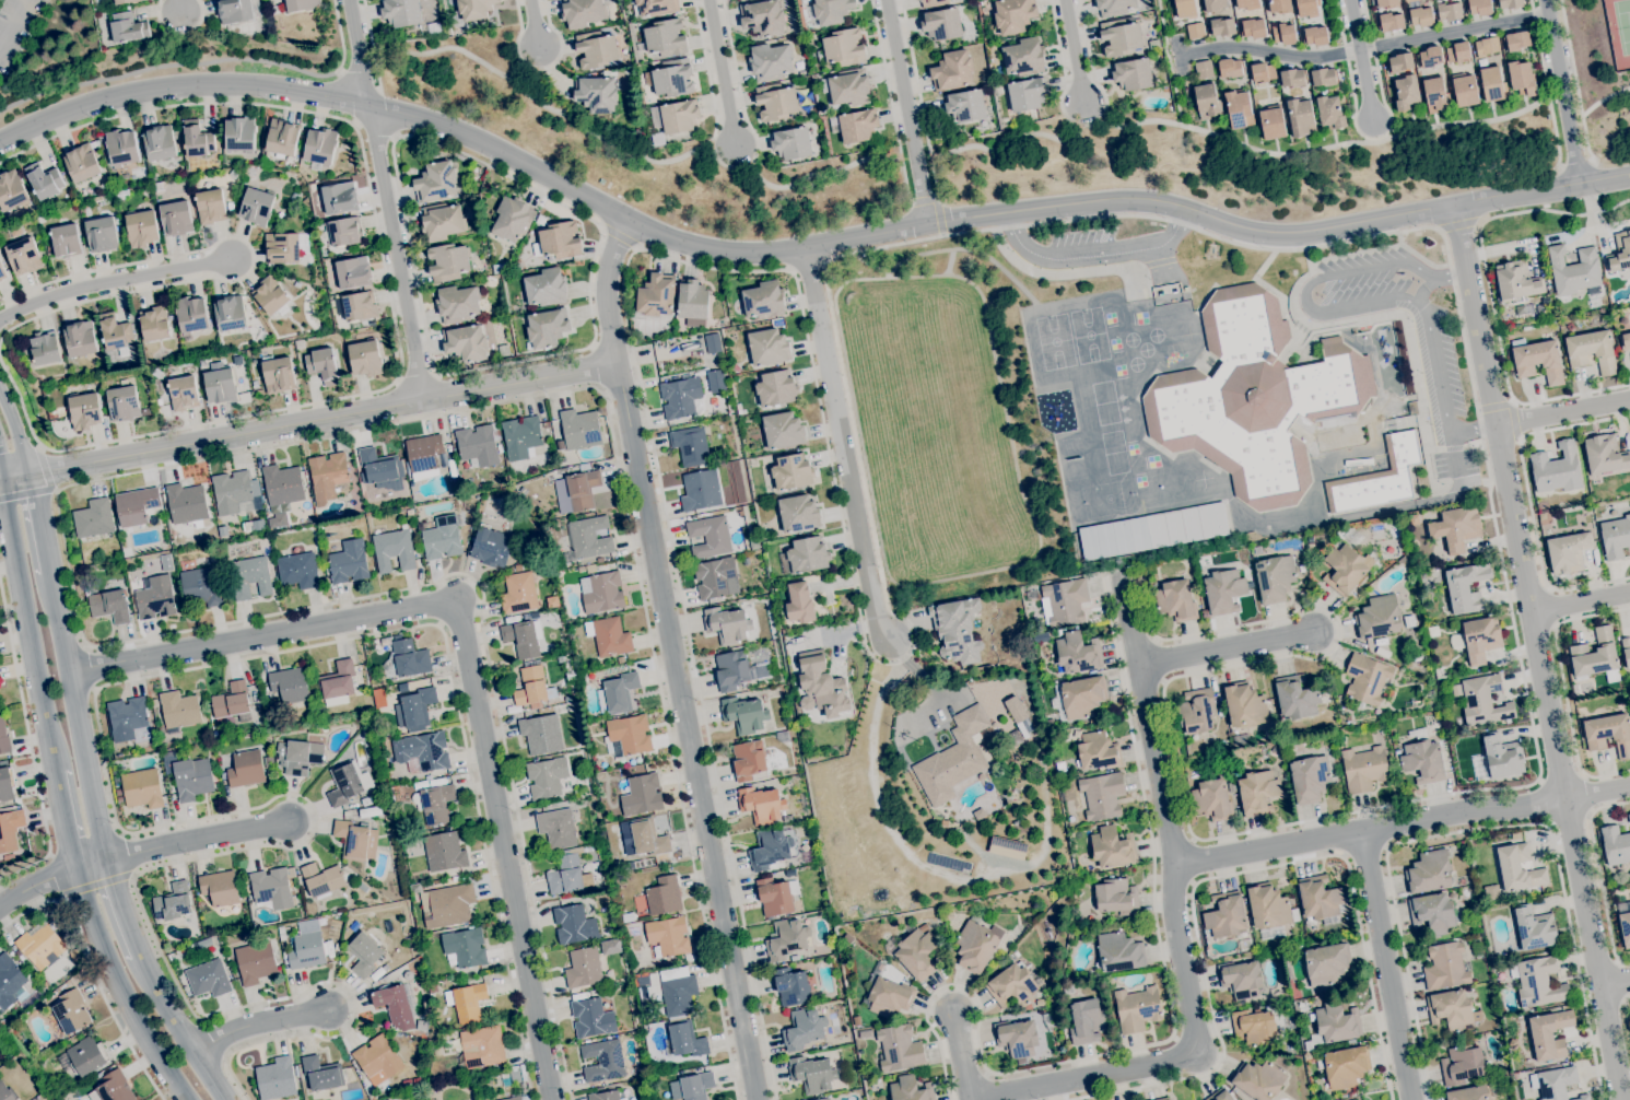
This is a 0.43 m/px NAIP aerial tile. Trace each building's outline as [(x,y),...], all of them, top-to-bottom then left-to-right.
[(218,4),(217,0),(250,0),(254,20),(238,22),(238,24),(232,25),(232,23),(221,25),(218,4)] [(286,3),(286,0),(321,0),(321,5),(289,12),(289,11),(285,12),(283,4),(286,3)] [(382,8),(379,0),(383,0),(418,0),(423,23),(394,28),(394,24),(389,25),(388,19),(382,20),(379,8),(382,8)] [(459,14),(457,0),(501,0),(502,2),(491,4),(492,9),(486,10),(488,17),(464,22),(462,14),(459,14)] [(563,3),(563,0),(602,0),(602,5),(605,4),(607,19),(586,22),(587,27),(570,31),(567,21),(563,21),(562,13),(564,12),(562,3),(563,3)] [(636,4),(635,0),(678,0),(680,11),(647,17),(647,15),(641,16),(641,15),(635,16),(633,5),(636,4)] [(755,3),(772,0),(777,0),(779,11),(783,10),(785,25),(783,26),(784,34),(760,38),(759,32),(753,33),(752,27),(742,28),(740,17),(741,17),(739,4),(754,1),(755,3)] [(816,3),(815,0),(856,0),(857,8),(847,9),(848,15),(843,16),(844,23),(820,26),(818,19),(816,20),(812,4),(816,3)] [(924,9),(922,0),(948,0),(949,4),(924,9)] [(995,1),(1000,0),(1034,0),(1035,5),(1036,5),(1039,16),(1029,19),(1030,24),(1024,24),(1025,32),(1000,36),(999,28),(996,28),(994,13),(996,12),(995,1)] [(1094,1),(1094,0),(1137,0),(1138,7),(1127,9),(1127,13),(1101,17),(1100,9),(1098,10),(1095,1),(1094,1)] [(1178,17),(1175,0),(1194,0),(1197,14),(1196,14),(1197,17),(1188,19),(1187,16),(1178,17)] [(1207,12),(1205,0),(1226,0),(1228,7),(1219,8),(1220,10),(1207,12)] [(1239,8),(1237,0),(1259,0),(1260,8),(1246,10),(1246,7),(1239,8)] [(1271,13),(1268,0),(1290,0),(1292,11),(1279,14),(1278,11),(1271,13)] [(1300,17),(1297,0),(1320,0),(1321,5),(1316,7),(1318,16),(1309,19),(1309,15),(1300,17)] [(1377,8),(1377,0),(1398,0),(1399,7),(1386,9),(1386,5),(1377,8)] [(1471,14),(1469,0),(1490,0),(1492,12),(1491,12),(1491,13),(1480,16),(1480,14),(1479,15),(1478,13),(1471,14)] [(1500,9),(1499,0),(1522,0),(1523,7),(1518,8),(1518,9),(1513,10),(1512,8),(1508,9),(1506,8),(1500,9)] [(1446,21),(1446,20),(1440,21),(1436,4),(1444,2),(1445,4),(1459,2),(1463,17),(1446,21)] [(935,42),(934,37),(928,38),(927,32),(923,33),(920,22),(922,21),(920,14),(924,13),(957,7),(962,36),(935,42)] [(1421,27),(1421,26),(1420,26),(1420,24),(1412,25),(1409,9),(1421,7),(1422,9),(1431,7),(1434,23),(1432,24),(1433,25),(1421,27)] [(124,43),(122,42),(115,43),(110,23),(114,22),(113,14),(132,11),(134,23),(142,22),(143,22),(148,21),(150,36),(136,39),(127,40),(127,43),(124,43)] [(1383,33),(1380,14),(1392,12),(1393,15),(1403,13),(1405,28),(1383,33)] [(660,57),(659,50),(648,52),(646,40),(644,42),(642,31),(644,30),(643,28),(654,26),(653,23),(679,17),(679,19),(681,19),(683,28),(681,28),(681,30),(678,30),(680,36),(685,35),(688,45),(687,45),(688,51),(660,57)] [(1220,36),(1220,35),(1213,36),(1210,20),(1222,17),(1223,20),(1233,17),(1236,33),(1220,36)] [(1107,58),(1107,56),(1105,56),(1104,47),(1105,47),(1105,46),(1109,45),(1107,39),(1102,40),(1099,24),(1127,19),(1128,24),(1138,23),(1141,35),(1144,34),(1146,45),(1133,48),(1134,52),(1107,58)] [(1254,38),(1254,37),(1252,38),(1252,36),(1245,37),(1242,21),(1254,19),(1254,21),(1264,19),(1267,36),(1254,38)] [(1189,39),(1186,25),(1203,22),(1206,36),(1189,39)] [(1285,45),(1285,43),(1283,44),(1282,42),(1275,43),(1271,26),(1279,25),(1278,23),(1283,22),(1285,25),(1293,24),(1297,40),(1294,42),(1294,43),(1285,45)] [(1316,46),(1316,45),(1315,46),(1314,44),(1307,45),(1304,28),(1316,26),(1316,27),(1326,26),(1328,43),(1327,43),(1327,45),(1316,46)] [(840,67),(839,61),(826,63),(822,63),(822,61),(819,61),(817,50),(822,50),(820,40),(822,39),(822,38),(832,36),(832,32),(858,27),(858,28),(860,28),(861,37),(860,37),(860,39),(857,39),(858,45),(864,44),(866,55),(865,55),(866,62),(840,67)] [(1509,52),(1505,34),(1528,30),(1531,44),(1521,46),(1521,49),(1509,52)] [(583,70),(583,69),(581,69),(578,60),(581,59),(581,58),(583,58),(582,51),(577,52),(575,43),(576,43),(575,35),(602,31),(603,36),(614,35),(617,48),(619,47),(621,57),(619,58),(619,59),(608,61),(609,66),(583,70)] [(1019,75),(1018,72),(1007,74),(1004,61),(1001,61),(999,47),(1020,44),(1019,39),(1037,35),(1040,46),(1044,45),(1045,54),(1043,55),(1044,62),(1043,62),(1044,71),(1019,75)] [(1478,58),(1475,42),(1480,40),(1480,39),(1497,36),(1500,50),(1485,54),(1486,57),(1478,58)] [(1457,63),(1456,61),(1449,62),(1445,48),(1454,47),(1453,44),(1468,40),(1470,57),(1462,59),(1463,62),(1457,63)] [(757,82),(754,74),(753,74),(751,66),(750,67),(748,57),(752,56),(750,47),(769,44),(770,48),(788,44),(788,45),(790,45),(793,58),(790,58),(791,65),(798,63),(799,71),(793,72),(783,73),(783,78),(757,82)] [(1422,68),(1419,52),(1427,50),(1426,47),(1440,45),(1443,62),(1434,63),(1434,66),(1422,68)] [(935,92),(933,80),(931,80),(929,68),(939,67),(938,61),(943,60),(942,54),(966,48),(969,57),(971,56),(974,71),(971,72),(973,83),(965,85),(965,86),(935,92)] [(1392,73),(1388,58),(1395,57),(1395,55),(1411,51),(1415,67),(1404,69),(1404,71),(1392,73)] [(668,97),(667,93),(656,95),(656,94),(654,95),(652,84),(654,83),(650,71),(662,69),(661,62),(688,57),(690,65),(691,65),(693,74),(688,75),(689,81),(691,81),(691,82),(693,82),(694,91),(693,91),(693,92),(668,97)] [(1125,92),(1124,87),(1121,89),(1119,81),(1114,82),(1111,65),(1148,57),(1153,86),(1125,92)] [(1221,78),(1218,60),(1220,60),(1219,59),(1231,57),(1231,58),(1232,58),(1233,60),(1235,60),(1235,58),(1240,58),(1243,75),(1231,78),(1231,77),(1221,78)] [(1197,80),(1194,62),(1210,59),(1213,77),(1197,80)] [(1527,96),(1527,93),(1520,94),(1518,89),(1513,90),(1508,62),(1518,60),(1518,63),(1529,61),(1533,80),(1535,80),(1537,94),(1527,96)] [(1263,83),(1263,80),(1254,82),(1251,65),(1265,62),(1266,66),(1274,65),(1277,78),(1268,79),(1268,82),(1263,83)] [(1486,103),(1479,70),(1499,66),(1502,83),(1505,82),(1509,96),(1505,96),(1505,98),(1486,103)] [(833,110),(831,105),(830,105),(828,92),(823,93),(820,79),(828,78),(839,75),(837,72),(864,67),(866,75),(868,75),(869,84),(871,84),(872,92),(868,93),(870,103),(852,106),(851,102),(840,104),(841,109),(833,110)] [(1324,86),(1324,84),(1313,86),(1311,70),(1327,68),(1327,69),(1334,68),(1337,84),(1324,86)] [(1293,86),(1293,84),(1282,86),(1280,72),(1295,69),(1297,70),(1302,69),(1305,84),(1293,86)] [(1457,107),(1451,75),(1465,72),(1466,75),(1474,74),(1479,103),(1457,107)] [(1402,113),(1400,112),(1397,112),(1394,93),(1396,93),(1394,80),(1405,78),(1405,75),(1416,73),(1421,102),(1415,103),(1416,108),(1406,110),(1406,112),(1402,113)] [(1012,113),(1007,83),(1045,75),(1048,94),(1044,95),(1045,103),(1040,103),(1041,107),(1012,113)] [(590,114),(589,107),(584,107),(584,101),(574,102),(574,90),(575,90),(575,77),(578,77),(578,78),(614,78),(614,90),(617,90),(618,105),(614,105),(614,113),(590,114)] [(1429,114),(1422,80),(1442,77),(1445,93),(1449,93),(1452,107),(1438,109),(1438,113),(1429,114)] [(763,122),(762,121),(761,121),(759,112),(760,112),(760,110),(763,110),(762,105),(758,105),(755,95),(757,95),(754,87),(782,82),(783,89),(794,86),(797,100),(798,100),(800,109),(799,110),(799,112),(795,112),(796,117),(788,118),(788,117),(763,122)] [(1201,120),(1194,87),(1213,82),(1220,114),(1208,116),(1208,118),(1201,120)] [(958,122),(958,119),(953,119),(952,113),(946,114),(942,95),(981,89),(986,117),(958,122)] [(1232,130),(1226,97),(1224,97),(1223,93),(1235,91),(1235,94),(1248,92),(1255,126),(1232,130)] [(1328,130),(1327,125),(1322,126),(1316,97),(1326,96),(1327,97),(1338,96),(1341,116),(1345,115),(1347,127),(1328,130)] [(1293,138),(1287,101),(1298,98),(1299,102),(1311,100),(1316,132),(1310,133),(1310,132),(1304,133),(1304,136),(1293,138)] [(665,134),(664,127),(654,129),(649,107),(659,106),(687,101),(693,100),(696,100),(697,106),(700,106),(701,117),(695,118),(696,125),(692,125),(693,130),(665,134)] [(1265,140),(1263,129),(1260,129),(1259,124),(1262,122),(1259,112),(1268,109),(1267,106),(1280,104),(1286,136),(1265,140)] [(844,144),(841,132),(832,133),(829,118),(837,116),(872,108),(873,116),(878,116),(880,127),(873,128),(876,134),(871,136),(872,139),(844,144)] [(253,153),(245,153),(245,151),(225,151),(225,120),(232,120),(232,118),(244,118),(244,116),(254,116),(254,125),(256,125),(256,133),(254,133),(254,151),(253,151),(253,153)] [(294,156),(266,151),(270,128),(271,118),(279,119),(279,120),(301,125),(300,130),(294,156)] [(187,157),(186,148),(185,149),(184,144),(185,144),(184,133),(183,128),(185,128),(184,120),(198,119),(199,125),(200,133),(203,132),(203,133),(213,132),(215,151),(208,152),(208,155),(187,157)] [(149,162),(143,133),(146,132),(148,132),(148,130),(148,128),(163,125),(164,126),(171,125),(177,156),(149,162)] [(784,161),(783,156),(778,157),(777,150),(772,151),(770,140),(771,140),(770,133),(773,132),(779,130),(779,131),(807,126),(812,155),(784,161)] [(320,171),(310,168),(312,161),(303,160),(309,129),(314,130),(321,131),(323,128),(330,129),(330,130),(338,131),(336,140),(338,140),(336,148),(335,148),(331,165),(329,165),(329,167),(321,166),(320,171)] [(637,138),(634,133),(636,128),(642,128),(645,132),(643,137),(637,138)] [(114,168),(113,166),(108,149),(107,150),(105,141),(107,141),(105,132),(113,131),(120,129),(121,133),(129,131),(129,132),(133,131),(140,161),(121,165),(121,167),(114,168)] [(654,147),(650,134),(664,132),(666,144),(654,147)] [(74,184),(63,157),(68,156),(67,155),(68,155),(67,153),(69,153),(68,152),(82,145),(89,142),(93,153),(95,152),(97,157),(95,157),(102,173),(74,184)] [(418,203),(415,190),(414,191),(412,179),(423,177),(422,172),(426,171),(425,164),(450,160),(452,168),(454,167),(457,183),(454,184),(456,195),(450,196),(450,197),(447,197),(426,201),(418,203)] [(40,201),(36,194),(35,194),(34,190),(35,190),(30,180),(26,175),(24,168),(38,162),(39,166),(40,166),(44,173),(45,173),(56,167),(65,186),(58,189),(59,191),(40,201)] [(234,179),(228,174),(234,167),(239,173),(234,179)] [(2,212),(0,208),(0,179),(1,178),(0,177),(0,174),(7,172),(14,168),(16,173),(17,176),(19,176),(23,184),(22,184),(30,200),(2,212)] [(327,215),(321,187),(353,182),(354,188),(355,188),(357,203),(359,210),(354,211),(353,210),(327,215)] [(265,227),(255,224),(255,223),(244,220),(245,218),(238,215),(247,187),(266,192),(267,190),(274,192),(273,195),(274,196),(269,212),(271,213),(269,221),(267,220),(265,227)] [(201,226),(198,210),(199,210),(197,200),(196,200),(195,197),(196,197),(196,194),(221,188),(226,213),(227,219),(213,222),(213,223),(201,226)] [(117,200),(116,191),(128,189),(129,195),(125,196),(125,198),(117,200)] [(298,203),(290,201),(292,194),(301,196),(298,203)] [(516,243),(504,237),(503,238),(491,233),(491,231),(500,213),(496,211),(504,196),(513,200),(515,196),(523,200),(521,202),(530,207),(529,208),(537,211),(524,235),(520,234),(516,243)] [(172,237),(171,235),(165,236),(164,234),(165,234),(160,206),(187,200),(190,218),(192,217),(194,221),(192,222),(194,231),(186,233),(186,234),(172,237)] [(429,243),(426,233),(423,234),(421,225),(423,224),(422,215),(423,215),(422,207),(448,202),(449,207),(460,204),(462,218),(465,218),(468,231),(466,231),(446,235),(447,239),(429,243)] [(131,249),(130,241),(128,241),(127,233),(128,233),(125,215),(127,214),(126,212),(134,210),(134,213),(154,210),(160,239),(154,241),(154,242),(146,243),(148,247),(140,248),(140,247),(131,249)] [(542,224),(535,221),(538,213),(547,217),(542,224)] [(97,253),(97,251),(91,253),(90,248),(91,248),(85,222),(113,215),(116,232),(118,232),(119,238),(117,238),(119,247),(113,249),(113,250),(97,253)] [(329,249),(327,239),(325,239),(324,232),(326,231),(324,223),(354,217),(359,217),(361,229),(362,229),(363,236),(359,237),(360,243),(349,245),(349,244),(339,246),(340,247),(337,248),(336,246),(332,247),(332,248),(329,249)] [(62,259),(61,255),(56,256),(54,245),(54,244),(52,235),(50,235),(49,232),(51,232),(50,229),(59,226),(58,220),(65,219),(66,225),(75,223),(81,248),(82,254),(69,256),(70,257),(62,259)] [(555,259),(554,254),(542,256),(542,255),(535,257),(532,244),(536,243),(535,237),(537,237),(536,233),(538,233),(538,231),(549,230),(548,225),(574,220),(574,221),(576,221),(577,231),(576,231),(576,232),(574,232),(575,238),(581,237),(582,247),(581,247),(582,255),(555,259)] [(12,237),(9,230),(20,225),(22,233),(12,237)] [(1614,233),(1629,230),(1629,268),(1608,272),(1605,256),(1618,254),(1614,233)] [(277,266),(277,264),(272,264),(267,264),(266,253),(267,253),(267,249),(266,250),(265,234),(274,234),(298,233),(298,234),(307,233),(308,253),(298,253),(298,256),(302,256),(302,261),(301,261),(301,265),(277,266)] [(15,277),(13,271),(14,271),(4,247),(32,236),(38,251),(39,251),(42,256),(39,257),(44,267),(30,273),(28,272),(24,274),(24,273),(15,277)] [(433,283),(432,276),(431,277),(429,266),(434,265),(433,259),(429,260),(426,249),(429,249),(429,248),(455,243),(455,247),(466,245),(466,247),(468,247),(470,257),(468,257),(470,270),(459,272),(460,279),(433,283)] [(1557,296),(1547,246),(1563,243),(1565,254),(1562,255),(1564,266),(1580,262),(1578,249),(1594,246),(1602,284),(1599,285),(1600,293),(1590,295),(1587,288),(1575,290),(1576,293),(1557,296)] [(340,290),(335,262),(359,258),(359,257),(366,256),(367,264),(368,264),(372,278),(371,278),(372,284),(368,285),(368,284),(340,290)] [(1543,273),(1539,259),(1545,258),(1548,272),(1543,273)] [(1513,303),(1512,301),(1502,303),(1494,265),(1525,259),(1529,279),(1543,276),(1546,292),(1523,296),(1523,301),(1513,303)] [(494,274),(493,266),(505,264),(507,272),(494,274)] [(537,307),(536,305),(535,305),(535,304),(528,305),(526,291),(524,292),(521,278),(524,278),(523,277),(542,273),(541,269),(560,266),(562,276),(565,276),(567,285),(565,285),(567,293),(565,293),(566,302),(540,306),(537,307)] [(672,321),(634,319),(634,312),(636,312),(637,288),(644,288),(645,282),(650,282),(650,272),(662,273),(662,274),(676,274),(675,280),(673,280),(671,314),(672,314),(672,321)] [(271,316),(250,292),(260,283),(260,282),(270,273),(280,285),(286,294),(288,293),(290,295),(289,296),(291,300),(285,304),(289,309),(281,316),(278,311),(271,316)] [(705,327),(685,326),(687,318),(678,317),(680,292),(679,292),(680,283),(680,280),(687,280),(688,279),(699,280),(699,285),(705,285),(704,290),(708,290),(707,319),(705,319),(705,327)] [(758,319),(757,316),(746,317),(743,304),(741,305),(739,291),(741,290),(760,286),(759,282),(777,279),(779,289),(784,288),(786,297),(783,297),(784,305),(783,306),(784,315),(758,319)] [(1257,512),(1235,496),(1231,475),(1193,448),(1171,453),(1149,437),(1141,398),(1157,376),(1196,368),(1211,378),(1223,362),(1208,351),(1200,312),(1216,290),(1255,282),(1277,297),(1281,321),(1288,320),(1291,337),(1275,359),(1289,368),(1324,362),(1320,340),(1340,336),(1341,341),(1362,355),(1369,354),(1376,395),(1370,397),(1355,418),(1315,425),(1299,413),(1287,431),(1304,443),(1312,482),(1297,504),(1257,512)] [(444,325),(442,316),(439,316),(438,308),(437,308),(435,300),(439,299),(437,289),(456,285),(457,290),(474,286),(474,288),(478,286),(480,300),(477,301),(480,314),(473,315),(474,318),(470,319),(444,325)] [(351,323),(350,321),(347,323),(341,296),(367,291),(372,290),(375,304),(376,304),(378,316),(362,319),(353,320),(353,323),(351,323)] [(220,332),(213,301),(218,300),(218,301),(220,300),(219,297),(234,295),(235,296),(242,295),(244,312),(245,312),(247,323),(246,323),(247,327),(220,332)] [(184,336),(183,332),(181,333),(178,316),(176,316),(175,308),(176,307),(175,300),(183,299),(183,297),(190,296),(191,300),(199,299),(203,297),(209,328),(190,331),(190,335),(184,336)] [(1538,318),(1536,305),(1546,304),(1548,316),(1538,318)] [(145,342),(139,312),(152,308),(152,307),(165,305),(168,321),(167,321),(169,330),(171,330),(172,333),(169,333),(171,337),(145,342)] [(540,351),(540,349),(533,350),(532,342),(529,342),(526,327),(529,327),(529,324),(523,325),(520,318),(527,316),(558,309),(558,308),(565,306),(568,319),(570,319),(572,330),(562,332),(563,338),(556,340),(558,346),(552,347),(552,349),(540,351)] [(1509,318),(1506,309),(1514,307),(1516,316),(1509,318)] [(120,356),(118,348),(107,351),(105,342),(104,342),(103,339),(104,339),(99,320),(99,321),(98,315),(114,311),(116,317),(115,318),(117,325),(130,321),(134,341),(127,343),(127,346),(127,347),(129,354),(120,356)] [(70,358),(63,330),(68,329),(68,326),(69,326),(69,324),(83,320),(84,321),(91,320),(93,330),(95,330),(96,335),(94,336),(97,352),(70,358)] [(1569,331),(1565,326),(1571,323),(1574,328),(1569,331)] [(469,363),(469,362),(464,363),(461,356),(456,358),(455,352),(445,354),(443,342),(444,342),(442,330),(446,329),(446,330),(472,326),(471,325),(474,325),(480,324),(482,336),(485,335),(488,350),(485,351),(486,359),(472,361),(472,363),(469,363)] [(753,366),(750,349),(748,350),(746,341),(749,340),(747,333),(777,328),(779,335),(784,335),(786,341),(788,341),(793,360),(753,366)] [(1602,376),(1597,356),(1594,358),(1594,353),(1586,354),(1588,364),(1570,367),(1564,338),(1608,329),(1617,373),(1602,376)] [(36,366),(34,354),(33,354),(32,349),(30,339),(35,338),(35,333),(42,331),(43,332),(55,330),(56,335),(56,337),(60,361),(36,366)] [(707,353),(704,336),(717,332),(720,350),(707,353)] [(1619,336),(1629,333),(1629,349),(1622,351),(1619,336)] [(366,377),(366,374),(359,375),(359,374),(353,375),(348,346),(366,341),(366,339),(374,337),(375,340),(376,340),(379,356),(380,356),(383,365),(380,365),(382,370),(383,374),(374,375),(375,376),(366,377)] [(1548,387),(1545,367),(1543,367),(1541,363),(1534,364),(1536,375),(1517,378),(1511,341),(1524,339),(1525,344),(1556,339),(1563,384),(1548,387)] [(501,356),(497,347),(507,344),(509,354),(501,356)] [(325,387),(324,381),(323,381),(321,372),(308,374),(305,355),(312,354),(312,351),(332,347),(336,368),(337,368),(338,376),(339,384),(325,387)] [(267,395),(265,384),(263,384),(262,378),(265,378),(261,362),(262,362),(261,358),(272,355),(273,360),(290,356),(295,384),(296,388),(289,390),(289,389),(282,390),(282,391),(267,395)] [(215,403),(215,401),(209,403),(203,373),(222,370),(221,366),(230,365),(230,367),(232,367),(234,385),(236,385),(237,393),(236,393),(237,401),(227,403),(227,401),(215,403)] [(157,378),(152,374),(155,368),(162,372),(157,378)] [(761,408),(759,394),(757,395),(754,385),(757,385),(757,383),(762,382),(761,374),(788,368),(790,377),(793,376),(795,385),(798,385),(800,394),(796,395),(798,400),(778,405),(778,407),(774,407),(774,406),(761,408)] [(174,412),(171,397),(169,387),(168,387),(167,384),(168,384),(168,379),(194,375),(198,400),(199,400),(200,406),(186,408),(186,410),(174,412)] [(666,421),(662,405),(667,403),(667,399),(661,400),(658,383),(666,382),(666,383),(685,379),(685,378),(699,376),(702,397),(692,398),(695,414),(672,419),(672,420),(666,421)] [(118,422),(118,421),(113,422),(107,390),(134,385),(138,401),(140,401),(141,407),(139,407),(141,417),(133,418),(133,420),(118,422)] [(74,431),(73,423),(72,423),(70,416),(72,416),(69,398),(70,398),(69,395),(78,393),(79,396),(96,393),(103,422),(97,423),(97,424),(90,425),(91,430),(83,431),(83,430),(74,431)] [(566,450),(561,419),(559,411),(575,408),(576,414),(596,410),(602,444),(566,450)] [(50,419),(48,411),(57,409),(58,417),(50,419)] [(767,450),(765,432),(763,433),(761,424),(763,423),(762,417),(793,411),(794,418),(799,417),(800,424),(805,424),(808,443),(767,450)] [(508,463),(505,447),(506,447),(503,429),(502,429),(501,422),(518,419),(519,423),(523,423),(521,418),(538,416),(539,422),(543,445),(527,448),(529,458),(508,463)] [(479,468),(479,467),(473,468),(473,467),(471,467),(469,459),(460,460),(457,437),(455,438),(454,431),(470,428),(471,433),(476,432),(474,426),(492,424),(492,423),(497,423),(501,440),(494,441),(496,452),(497,452),(500,465),(479,468)] [(683,468),(679,446),(671,448),(668,433),(703,425),(710,463),(683,468)] [(1329,513),(1324,482),(1391,470),(1384,434),(1416,429),(1422,464),(1408,466),(1414,498),(1329,513)] [(1629,450),(1629,456),(1629,467),(1602,472),(1602,475),(1591,477),(1584,440),(1593,438),(1592,436),(1600,435),(1615,433),(1618,453),(1629,450)] [(413,483),(411,473),(404,441),(441,434),(444,453),(435,454),(438,468),(437,468),(438,476),(413,483)] [(1537,493),(1529,455),(1546,450),(1548,461),(1563,458),(1562,449),(1558,449),(1557,442),(1572,438),(1582,488),(1563,491),(1562,488),(1537,493)] [(368,484),(365,466),(361,467),(357,449),(374,446),(376,458),(397,455),(401,477),(398,478),(398,479),(368,484)] [(325,506),(316,507),(312,485),(314,485),(310,468),(309,468),(307,459),(324,456),(325,460),(329,459),(328,455),(344,452),(345,458),(344,459),(349,481),(333,484),(337,499),(327,500),(327,502),(325,506)] [(777,491),(774,477),(772,478),(771,468),(773,468),(772,466),(777,465),(776,458),(804,452),(805,460),(808,459),(810,468),(813,467),(816,478),(812,478),(813,483),(777,491)] [(448,472),(445,459),(452,458),(455,471),(448,472)] [(271,513),(270,506),(263,476),(262,476),(261,467),(278,464),(279,470),(298,466),(305,500),(289,503),(290,510),(271,513)] [(219,516),(215,504),(218,504),(213,483),(212,484),(211,477),(227,473),(228,478),(233,477),(232,472),(248,469),(249,477),(248,477),(249,481),(258,479),(261,495),(253,498),(254,499),(237,502),(239,513),(219,516)] [(560,514),(553,480),(566,478),(565,476),(599,469),(601,485),(590,488),(594,508),(572,512),(560,514)] [(683,512),(680,496),(687,495),(682,476),(715,469),(723,504),(691,510),(691,511),(683,512)] [(196,529),(194,522),(173,525),(166,492),(165,485),(180,482),(181,489),(202,484),(209,518),(201,519),(203,527),(196,529)] [(120,528),(115,495),(157,487),(161,506),(145,508),(148,523),(120,528)] [(784,534),(781,515),(778,516),(776,507),(778,506),(777,500),(808,494),(809,501),(814,500),(816,507),(819,506),(822,526),(784,534)] [(77,539),(72,511),(90,507),(87,500),(107,496),(114,531),(77,539)] [(1084,561),(1078,528),(1223,501),(1229,535),(1084,561)] [(1450,557),(1445,535),(1438,537),(1438,538),(1430,540),(1427,523),(1435,522),(1435,523),(1440,522),(1439,512),(1470,506),(1477,505),(1482,536),(1463,540),(1465,553),(1450,557)] [(425,561),(424,554),(425,554),(421,530),(437,528),(435,517),(455,514),(460,547),(461,547),(462,553),(446,557),(445,552),(441,553),(442,558),(425,561)] [(1625,515),(1629,514),(1629,546),(1621,548),(1623,558),(1607,561),(1599,523),(1626,518),(1625,515)] [(575,559),(568,522),(607,515),(610,527),(595,530),(596,539),(612,536),(614,551),(575,559)] [(693,559),(691,547),(705,543),(704,535),(688,538),(684,523),(725,515),(731,551),(693,559)] [(254,531),(254,529),(253,529),(250,523),(253,523),(251,522),(263,519),(265,529),(254,531)] [(1387,530),(1385,529),(1383,526),(1384,523),(1387,520),(1391,522),(1392,526),(1391,528),(1387,530)] [(219,537),(218,527),(226,526),(227,536),(219,537)] [(379,574),(372,536),(409,528),(415,569),(400,572),(398,555),(389,557),(391,572),(379,574)] [(504,569),(468,557),(474,540),(483,543),(489,528),(514,537),(504,569)] [(1562,575),(1562,573),(1552,574),(1546,540),(1591,531),(1594,547),(1580,550),(1584,570),(1571,572),(1571,573),(1562,575)] [(793,574),(790,560),(788,561),(786,551),(788,550),(788,549),(794,548),(793,541),(820,536),(821,543),(824,542),(826,551),(830,551),(832,560),(828,561),(829,566),(793,574)] [(332,585),(331,578),(332,578),(328,554),(343,551),(341,541),(362,537),(364,551),(367,571),(368,571),(370,577),(353,581),(352,576),(348,576),(349,582),(332,585)] [(1344,598),(1322,580),(1326,573),(1330,576),(1336,570),(1324,559),(1334,547),(1338,551),(1345,543),(1358,554),(1359,552),(1367,559),(1362,563),(1369,569),(1344,598)] [(300,590),(298,583),(281,585),(277,558),(313,551),(319,587),(300,590)] [(163,572),(160,555),(169,553),(173,570),(163,572)] [(1263,606),(1255,563),(1258,562),(1258,561),(1267,559),(1267,558),(1281,555),(1282,557),(1292,554),(1297,582),(1289,584),(1290,590),(1285,592),(1287,601),(1263,606)] [(235,602),(228,562),(266,555),(272,595),(259,597),(257,582),(248,584),(251,599),(235,602)] [(700,601),(696,585),(702,584),(701,580),(695,581),(692,563),(732,555),(737,577),(727,580),(729,594),(707,598),(707,600),(700,601)] [(1453,615),(1445,571),(1488,563),(1489,569),(1490,567),(1492,578),(1467,583),(1469,593),(1480,590),(1484,608),(1453,615)] [(586,574),(585,571),(578,572),(577,567),(595,564),(596,571),(589,572),(589,574),(586,574)] [(207,608),(206,601),(186,606),(179,572),(215,565),(223,605),(207,608)] [(1210,617),(1204,578),(1212,577),(1211,572),(1220,571),(1220,572),(1238,569),(1240,578),(1245,577),(1248,594),(1231,597),(1233,605),(1239,604),(1240,611),(1210,617)] [(585,615),(582,594),(583,594),(579,578),(589,577),(589,575),(618,570),(621,586),(617,586),(618,590),(622,590),(625,607),(617,609),(617,607),(599,610),(599,612),(585,615)] [(503,615),(500,595),(507,593),(504,576),(530,571),(538,608),(503,615)] [(139,621),(138,613),(139,613),(134,590),(144,589),(142,578),(148,577),(168,573),(172,587),(171,587),(174,605),(175,605),(176,613),(160,617),(159,612),(154,613),(155,618),(139,621)] [(1054,628),(1054,627),(1049,627),(1049,624),(1046,624),(1041,598),(1043,598),(1040,586),(1047,584),(1048,586),(1084,578),(1089,601),(1079,604),(1080,610),(1081,609),(1081,611),(1083,611),(1086,621),(1083,621),(1083,623),(1080,623),(1080,622),(1054,628)] [(1175,623),(1173,616),(1168,617),(1166,612),(1158,613),(1153,590),(1163,589),(1162,583),(1187,578),(1192,602),(1195,602),(1198,619),(1175,623)] [(800,623),(799,619),(788,621),(785,604),(790,602),(787,585),(806,582),(807,585),(808,585),(810,594),(808,594),(809,599),(811,599),(816,620),(800,623)] [(115,625),(112,613),(92,618),(89,597),(85,597),(84,592),(89,590),(90,595),(102,593),(124,588),(127,606),(130,622),(115,625)] [(1358,640),(1353,615),(1362,613),(1361,608),(1370,606),(1368,598),(1395,594),(1396,604),(1397,604),(1398,610),(1400,609),(1403,617),(1399,617),(1402,628),(1399,628),(1400,632),(1358,640)] [(548,608),(546,598),(556,595),(559,606),(548,608)] [(960,666),(959,660),(952,663),(951,657),(945,658),(939,655),(938,651),(941,645),(945,645),(943,639),(939,640),(937,630),(935,630),(931,617),(929,617),(928,607),(978,597),(981,608),(978,612),(973,613),(974,618),(972,620),(971,620),(973,630),(971,631),(972,641),(978,640),(983,643),(984,647),(981,651),(978,652),(981,662),(960,666)] [(720,646),(717,630),(706,632),(703,617),(704,616),(703,610),(719,607),(720,611),(727,610),(728,612),(742,609),(746,620),(751,619),(753,630),(746,631),(747,639),(738,641),(738,643),(720,646)] [(599,658),(595,635),(586,636),(584,623),(591,621),(618,616),(621,633),(630,632),(633,651),(599,658)] [(1406,628),(1404,618),(1414,616),(1416,625),(1406,628)] [(1470,667),(1467,646),(1453,650),(1451,635),(1462,633),(1459,623),(1497,616),(1498,625),(1499,624),(1503,647),(1484,651),(1486,664),(1470,667)] [(518,660),(514,640),(502,642),(499,627),(532,620),(532,621),(538,620),(542,639),(537,640),(540,656),(518,660)] [(1574,677),(1569,647),(1587,643),(1588,654),(1596,652),(1596,647),(1598,647),(1594,628),(1610,624),(1614,642),(1615,642),(1617,650),(1615,651),(1618,668),(1574,677)] [(1058,675),(1057,667),(1055,667),(1055,665),(1053,665),(1051,651),(1053,651),(1052,644),(1056,643),(1055,640),(1065,637),(1064,632),(1080,629),(1083,646),(1091,645),(1090,639),(1098,637),(1103,665),(1058,675)] [(1035,643),(1033,635),(1047,632),(1048,640),(1035,643)] [(1376,646),(1375,640),(1388,636),(1389,643),(1376,646)] [(382,646),(380,639),(390,637),(391,644),(382,646)] [(398,678),(398,675),(384,677),(383,665),(390,654),(390,651),(392,650),(391,641),(411,637),(413,652),(427,648),(432,671),(411,676),(398,678)] [(1621,640),(1629,637),(1629,669),(1627,669),(1621,640)] [(796,653),(803,711),(823,708),(824,717),(850,714),(845,677),(831,679),(830,670),(825,670),(822,649),(796,653)] [(720,693),(719,690),(719,691),(715,671),(718,670),(717,665),(716,665),(715,657),(716,657),(715,655),(744,650),(750,679),(742,681),(742,683),(736,684),(736,690),(720,693)] [(1362,707),(1355,704),(1356,700),(1346,697),(1347,694),(1345,694),(1348,684),(1349,686),(1350,683),(1351,684),(1353,678),(1345,675),(1352,652),(1395,667),(1391,679),(1385,677),(1379,695),(1382,697),(1379,706),(1374,705),(1374,706),(1364,702),(1362,707)] [(326,706),(325,699),(321,699),(317,677),(338,672),(336,660),(351,657),(355,676),(351,676),(354,693),(347,694),(348,702),(326,706)] [(515,706),(513,691),(524,689),(519,669),(541,664),(549,700),(515,706)] [(760,675),(759,668),(765,666),(767,672),(760,675)] [(283,705),(280,691),(271,692),(268,674),(303,667),(307,688),(315,687),(316,691),(308,693),(309,700),(283,705)] [(583,682),(576,677),(582,671),(587,676),(583,682)] [(609,715),(609,713),(609,711),(600,713),(597,691),(605,689),(603,681),(620,679),(619,675),(637,671),(641,688),(629,690),(632,711),(609,715)] [(1291,721),(1290,716),(1281,717),(1276,679),(1304,674),(1305,681),(1300,682),(1301,690),(1318,687),(1322,702),(1315,703),(1317,714),(1300,717),(1300,718),(1291,721)] [(1466,727),(1463,707),(1466,707),(1462,680),(1499,674),(1502,691),(1490,693),(1493,709),(1504,706),(1504,703),(1513,701),(1516,717),(1466,727)] [(1067,721),(1067,719),(1060,721),(1058,706),(1063,706),(1060,698),(1057,699),(1054,686),(1062,684),(1060,683),(1103,675),(1107,699),(1098,701),(1099,706),(1092,707),(1093,716),(1067,721)] [(216,726),(215,718),(214,718),(210,697),(231,692),(228,682),(245,679),(247,694),(250,712),(249,712),(251,719),(239,722),(238,714),(223,717),(224,724),(216,726)] [(410,688),(409,682),(429,679),(430,684),(410,688)] [(1246,728),(1245,725),(1234,728),(1233,725),(1231,726),(1224,688),(1236,684),(1236,683),(1247,680),(1250,690),(1255,689),(1257,697),(1264,695),(1269,722),(1259,724),(1254,725),(1254,726),(1246,728)] [(1453,698),(1450,686),(1461,683),(1463,695),(1453,698)] [(407,730),(406,727),(398,728),(394,705),(401,704),(400,697),(418,693),(417,690),(435,687),(438,702),(425,705),(430,726),(407,730)] [(1187,735),(1185,726),(1181,727),(1176,704),(1187,702),(1187,703),(1192,703),(1191,699),(1184,701),(1183,692),(1211,687),(1217,716),(1212,717),(1215,728),(1210,728),(1210,729),(1200,732),(1200,733),(1187,735)] [(375,701),(374,691),(387,688),(388,698),(375,701)] [(166,729),(159,694),(178,690),(180,698),(196,694),(201,722),(166,729)] [(114,744),(112,730),(113,729),(109,711),(108,711),(106,703),(124,700),(125,705),(129,704),(128,699),(144,695),(145,704),(144,704),(149,726),(133,729),(134,739),(114,744)] [(1027,717),(1015,695),(1003,702),(1014,724),(1027,717)] [(738,736),(735,719),(724,722),(720,706),(722,706),(720,700),(737,697),(738,702),(746,701),(746,702),(761,700),(763,710),(769,709),(771,718),(762,721),(763,728),(754,730),(754,733),(738,736)] [(933,809),(911,767),(938,752),(939,753),(958,744),(950,729),(957,726),(951,716),(978,702),(990,725),(972,735),(989,767),(951,787),(955,797),(933,809)] [(362,723),(355,719),(359,713),(365,717),(362,723)] [(623,756),(620,740),(610,742),(606,722),(645,713),(649,730),(644,732),(645,736),(649,735),(653,751),(644,752),(644,751),(623,756)] [(1627,713),(1629,732),(1629,758),(1619,760),(1616,740),(1614,740),(1613,736),(1605,738),(1606,748),(1588,751),(1583,722),(1627,713)] [(530,756),(526,735),(520,736),(517,722),(556,714),(563,749),(530,756)] [(1048,730),(1046,721),(1053,718),(1054,722),(1058,721),(1060,728),(1048,730)] [(11,751),(0,753),(0,722),(4,722),(7,736),(9,736),(11,751)] [(1417,740),(1416,736),(1409,737),(1407,732),(1424,728),(1427,738),(1417,740)] [(1012,747),(1006,736),(1016,729),(1023,740),(1012,747)] [(433,779),(432,771),(421,773),(420,771),(409,773),(407,762),(398,763),(398,762),(396,762),(391,740),(443,730),(446,747),(442,748),(443,752),(447,751),(450,768),(444,769),(443,768),(444,776),(433,779)] [(1082,770),(1077,745),(1082,744),(1081,735),(1103,730),(1105,738),(1110,738),(1111,744),(1118,742),(1123,765),(1106,769),(1105,765),(1082,770)] [(1477,780),(1473,759),(1486,757),(1482,734),(1499,732),(1500,745),(1521,741),(1525,772),(1477,780)] [(737,783),(737,780),(736,781),(732,761),(735,761),(731,745),(761,739),(763,749),(765,751),(766,757),(771,756),(772,763),(765,764),(766,770),(759,772),(759,773),(752,774),(753,780),(737,783)] [(1417,785),(1415,777),(1420,776),(1419,769),(1403,772),(1399,757),(1406,756),(1404,746),(1422,742),(1421,740),(1430,739),(1430,744),(1439,742),(1445,781),(1417,785)] [(306,777),(284,774),(285,767),(280,767),(280,761),(278,760),(278,753),(275,752),(277,742),(286,744),(288,740),(324,745),(321,764),(308,762),(306,777)] [(1349,795),(1340,751),(1352,749),(1353,754),(1372,750),(1371,747),(1382,745),(1383,748),(1384,748),(1391,779),(1388,779),(1388,780),(1380,782),(1379,780),(1377,781),(1377,780),(1371,781),(1372,791),(1349,795)] [(1276,754),(1270,751),(1274,746),(1279,749),(1276,754)] [(1234,757),(1233,750),(1244,748),(1245,749),(1250,749),(1251,753),(1234,757)] [(230,788),(226,770),(235,768),(232,753),(259,749),(266,782),(230,788)] [(164,763),(162,753),(174,750),(176,760),(164,763)] [(266,769),(263,758),(271,756),(273,767),(266,769)] [(1297,806),(1289,764),(1293,763),(1292,761),(1316,757),(1316,758),(1326,756),(1332,781),(1324,783),(1325,792),(1318,793),(1321,801),(1297,806)] [(532,801),(529,785),(533,784),(532,780),(528,781),(525,764),(564,757),(568,776),(559,779),(562,796),(532,801)] [(179,804),(177,796),(177,795),(172,763),(191,759),(192,761),(208,758),(214,791),(194,795),(195,800),(179,804)] [(14,799),(0,801),(0,800),(0,761),(7,760),(8,767),(9,767),(9,768),(12,768),(14,781),(16,781),(17,787),(16,787),(15,787),(12,787),(14,799)] [(333,809),(326,794),(338,788),(329,770),(350,760),(351,761),(353,760),(360,774),(366,772),(373,785),(348,797),(349,801),(333,809)] [(1057,772),(1056,763),(1064,761),(1066,771),(1057,772)] [(148,810),(146,804),(127,808),(120,774),(156,768),(162,799),(164,807),(148,810)] [(1244,818),(1238,780),(1245,779),(1245,774),(1254,772),(1255,773),(1271,770),(1274,780),(1279,779),(1282,795),(1265,798),(1267,806),(1273,805),(1275,812),(1244,818)] [(624,817),(620,796),(630,794),(626,779),(656,772),(659,788),(655,788),(656,793),(660,792),(664,809),(624,817)] [(1092,821),(1091,819),(1087,820),(1086,810),(1088,810),(1084,791),(1079,792),(1077,781),(1121,772),(1126,795),(1115,797),(1116,804),(1118,804),(1118,805),(1119,805),(1122,814),(1121,815),(1121,817),(1116,817),(1092,821)] [(1211,822),(1210,815),(1204,816),(1203,811),(1195,814),(1191,791),(1199,788),(1198,783),(1223,779),(1228,801),(1231,801),(1234,817),(1211,822)] [(1230,793),(1228,783),(1234,782),(1236,791),(1230,793)] [(438,829),(437,823),(426,826),(423,809),(418,810),(417,804),(414,804),(412,801),(411,797),(413,794),(420,793),(420,791),(453,784),(456,799),(445,801),(449,822),(443,823),(443,828),(438,829)] [(758,827),(757,823),(755,823),(751,809),(740,811),(738,797),(739,796),(737,789),(753,786),(754,792),(761,791),(762,793),(777,788),(779,794),(777,795),(778,800),(784,799),(787,809),(778,811),(781,818),(772,820),(772,822),(758,827)] [(118,804),(115,788),(120,787),(124,803),(118,804)] [(363,807),(360,799),(371,795),(374,801),(363,807)] [(1070,828),(1068,815),(1064,816),(1062,801),(1072,799),(1075,799),(1077,814),(1076,814),(1078,827),(1070,828)] [(360,818),(359,809),(379,806),(380,815),(360,818)] [(550,850),(547,832),(538,834),(535,815),(570,808),(577,844),(550,850)] [(19,850),(0,854),(0,814),(23,809),(26,826),(24,826),(25,830),(15,832),(19,850)] [(636,854),(634,846),(630,847),(631,855),(624,856),(623,849),(625,849),(621,826),(630,823),(630,821),(653,817),(656,838),(669,834),(671,851),(653,855),(653,852),(636,854)] [(364,862),(342,858),(344,838),(332,836),(335,819),(352,821),(351,826),(360,827),(360,822),(367,823),(367,829),(378,830),(374,859),(365,858),(364,862)] [(1100,868),(1099,859),(1093,861),(1092,852),(1093,852),(1090,834),(1100,833),(1099,827),(1114,823),(1117,841),(1125,840),(1124,833),(1133,832),(1138,861),(1100,868)] [(1619,835),(1629,833),(1629,862),(1608,866),(1603,834),(1602,835),(1599,828),(1618,824),(1619,835)] [(753,873),(752,866),(750,866),(750,863),(749,863),(747,851),(759,847),(755,832),(772,829),(773,831),(783,830),(784,838),(790,836),(793,839),(794,844),(793,846),(788,847),(790,858),(775,862),(775,863),(769,865),(769,869),(753,873)] [(430,873),(423,838),(456,831),(460,851),(466,850),(469,866),(460,868),(460,866),(430,873)] [(1505,892),(1497,849),(1527,842),(1531,861),(1520,863),(1521,870),(1526,869),(1526,871),(1546,868),(1549,883),(1505,892)] [(550,896),(546,873),(560,870),(556,856),(560,856),(559,851),(571,849),(572,854),(576,853),(581,875),(591,874),(594,885),(584,887),(584,888),(550,896)] [(1409,894),(1405,869),(1414,868),(1412,863),(1421,862),(1419,854),(1445,849),(1446,858),(1449,857),(1450,865),(1451,864),(1453,873),(1450,873),(1452,885),(1451,885),(1451,886),(1409,894)] [(317,900),(316,898),(313,899),(300,868),(314,862),(318,873),(338,865),(341,875),(347,873),(350,879),(344,881),(345,885),(329,892),(330,894),(317,900)] [(273,911),(272,909),(272,910),(265,905),(256,906),(256,903),(255,903),(248,874),(265,870),(266,875),(270,875),(269,870),(285,867),(285,868),(293,867),(295,877),(286,878),(290,896),(291,896),(291,897),(294,897),(295,905),(293,905),(293,908),(273,911)] [(212,908),(210,894),(201,896),(198,877),(233,870),(239,902),(212,908)] [(649,915),(645,889),(658,887),(657,878),(676,874),(682,910),(649,915)] [(1306,927),(1304,916),(1305,916),(1298,879),(1327,874),(1328,881),(1323,882),(1324,891),(1340,888),(1344,903),(1338,905),(1339,914),(1323,917),(1323,918),(1315,921),(1316,925),(1306,927)] [(765,917),(764,913),(763,914),(762,909),(763,908),(762,902),(760,903),(755,880),(772,877),(773,882),(777,881),(777,883),(788,881),(794,912),(785,914),(785,913),(765,917)] [(1119,916),(1119,911),(1100,912),(1099,910),(1097,910),(1097,899),(1095,899),(1094,885),(1103,883),(1103,880),(1127,878),(1128,889),(1126,889),(1126,893),(1129,892),(1129,887),(1137,886),(1139,914),(1119,916)] [(183,924),(180,915),(156,920),(152,898),(173,893),(171,882),(186,879),(189,894),(188,896),(194,921),(183,924)] [(1268,929),(1268,927),(1258,928),(1254,928),(1246,889),(1259,886),(1258,883),(1270,881),(1271,886),(1273,891),(1278,890),(1280,898),(1288,897),(1292,922),(1282,924),(1282,925),(1277,926),(1277,927),(1268,929)] [(364,892),(356,887),(361,882),(368,888),(364,892)] [(426,929),(423,912),(431,911),(430,904),(423,906),(421,894),(427,892),(427,891),(472,882),(476,902),(468,904),(471,922),(426,929)] [(1487,901),(1484,887),(1498,885),(1501,899),(1487,901)] [(1213,938),(1211,928),(1205,929),(1201,914),(1219,911),(1217,902),(1212,903),(1210,896),(1239,890),(1246,928),(1239,929),(1240,935),(1230,937),(1230,935),(1213,938)] [(1431,937),(1428,920),(1420,922),(1421,927),(1414,928),(1408,899),(1445,892),(1447,901),(1453,900),(1454,910),(1453,910),(1455,926),(1445,927),(1446,934),(1431,937)] [(313,913),(308,913),(305,910),(306,905),(309,902),(313,903),(316,906),(316,911),(313,913)] [(560,946),(556,928),(561,927),(560,923),(555,924),(552,909),(560,906),(560,908),(582,903),(585,920),(595,917),(599,938),(560,946)] [(1520,950),(1518,941),(1521,940),(1514,909),(1522,908),(1521,905),(1529,903),(1532,916),(1551,913),(1553,920),(1555,920),(1558,935),(1556,936),(1557,944),(1520,950)] [(1618,915),(1629,913),(1629,948),(1626,949),(1618,915)] [(656,958),(654,947),(658,946),(658,941),(648,944),(644,924),(683,915),(687,932),(682,933),(683,938),(688,937),(691,952),(684,955),(684,953),(661,958),(661,957),(656,958)] [(39,971),(27,958),(26,958),(13,941),(25,932),(26,933),(43,918),(67,947),(39,971)] [(290,970),(286,951),(291,950),(290,949),(291,948),(289,938),(293,937),(293,936),(300,935),(297,923),(317,918),(326,963),(290,970)] [(770,962),(769,956),(767,956),(764,940),(771,939),(770,934),(775,933),(773,922),(789,918),(789,922),(800,920),(801,927),(807,926),(810,928),(811,934),(809,937),(806,937),(808,948),(791,951),(793,953),(785,955),(786,960),(770,962)] [(978,976),(957,964),(962,957),(957,953),(961,947),(954,943),(968,920),(976,924),(977,923),(990,931),(989,932),(997,936),(997,937),(1000,939),(978,976)] [(353,933),(349,927),(354,921),(360,925),(353,933)] [(603,936),(601,928),(609,926),(610,934),(603,936)] [(458,969),(456,959),(448,960),(446,955),(445,955),(441,935),(480,927),(483,944),(479,945),(480,949),(485,948),(488,964),(481,966),(481,963),(458,969)] [(919,983),(893,953),(887,955),(884,946),(892,938),(898,945),(904,938),(905,939),(917,927),(924,935),(928,931),(940,943),(927,955),(931,960),(936,957),(941,962),(919,983)] [(363,981),(351,969),(359,960),(343,946),(360,928),(385,951),(373,964),(375,967),(363,981)] [(1104,973),(1104,969),(1102,970),(1100,958),(1099,958),(1098,950),(1099,950),(1098,944),(1099,944),(1098,936),(1124,932),(1125,938),(1133,937),(1134,944),(1142,941),(1147,966),(1104,973)] [(244,988),(234,949),(269,940),(274,963),(281,961),(282,966),(275,967),(278,973),(257,979),(259,984),(244,988)] [(1427,991),(1422,968),(1433,966),(1431,959),(1430,958),(1429,958),(1427,948),(1428,948),(1428,947),(1458,940),(1458,943),(1463,941),(1464,952),(1461,952),(1464,971),(1469,970),(1471,983),(1464,984),(1463,983),(1442,986),(1442,987),(1427,991)] [(1311,988),(1309,974),(1306,974),(1304,966),(1306,964),(1304,953),(1306,953),(1305,950),(1348,943),(1352,966),(1349,967),(1349,968),(1342,969),(1344,974),(1337,975),(1338,983),(1311,988)] [(17,957),(10,948),(13,945),(22,953),(17,957)] [(568,988),(564,970),(572,968),(568,951),(574,950),(573,947),(581,946),(582,949),(596,946),(603,982),(568,988)] [(1,1008),(0,1009),(0,955),(4,951),(13,962),(12,962),(23,974),(27,971),(35,982),(33,992),(20,1004),(16,999),(3,1011),(1,1008)] [(1522,1008),(1517,990),(1522,988),(1520,976),(1512,979),(1510,967),(1517,966),(1516,962),(1555,955),(1558,972),(1547,974),(1550,990),(1560,987),(1559,984),(1568,983),(1571,999),(1522,1008)] [(213,998),(210,991),(194,996),(184,971),(219,958),(232,991),(213,998)] [(1235,1000),(1234,992),(1230,993),(1229,986),(1221,988),(1217,966),(1233,962),(1234,966),(1256,960),(1262,985),(1256,987),(1258,995),(1235,1000)] [(1022,1010),(1011,994),(1005,999),(1009,1004),(1001,1009),(984,985),(1015,961),(1017,963),(1020,961),(1030,973),(1028,974),(1033,981),(1037,978),(1042,983),(1037,986),(1039,988),(1031,994),(1034,999),(1030,1003),(1032,1008),(1022,1010)] [(667,1018),(660,982),(661,982),(659,971),(687,966),(689,975),(694,974),(699,994),(690,995),(693,1013),(667,1018)] [(782,1007),(782,1005),(781,1005),(779,998),(781,998),(779,993),(777,993),(772,970),(788,967),(790,974),(805,971),(808,984),(809,984),(810,991),(809,991),(811,1002),(782,1007)] [(890,1019),(868,1009),(872,1002),(868,999),(878,976),(872,974),(876,968),(882,971),(880,976),(900,985),(901,983),(916,990),(907,1011),(900,1008),(898,1014),(893,1011),(890,1019)] [(407,981),(403,979),(402,975),(404,972),(409,970),(412,973),(413,976),(410,980),(407,981)] [(387,984),(383,978),(395,971),(398,978),(387,984)] [(638,986),(636,978),(648,975),(649,984),(638,986)] [(401,1032),(400,1028),(398,1029),(398,1027),(395,1028),(392,1023),(391,1025),(385,1005),(374,1008),(370,993),(386,987),(387,988),(402,984),(403,985),(410,983),(415,1004),(414,1005),(415,1007),(413,1008),(417,1017),(412,1018),(414,1028),(401,1032)] [(459,1026),(455,1008),(447,1010),(443,994),(453,992),(453,990),(484,983),(488,998),(477,1000),(481,1020),(459,1026)] [(1064,995),(1063,986),(1072,984),(1075,994),(1064,995)] [(1122,1035),(1114,991),(1126,988),(1126,994),(1145,991),(1145,986),(1154,985),(1156,988),(1157,988),(1162,1017),(1161,1018),(1161,1021),(1152,1022),(1152,1021),(1150,1021),(1150,1020),(1144,1021),(1146,1031),(1122,1035)] [(67,1035),(51,1007),(61,1003),(59,996),(75,987),(77,990),(78,988),(83,1000),(82,1000),(83,1002),(79,1005),(81,1009),(84,1008),(92,1022),(67,1035)] [(1450,1034),(1445,1017),(1438,1018),(1439,1023),(1431,1026),(1426,996),(1464,988),(1466,997),(1470,996),(1473,1007),(1470,1007),(1474,1022),(1464,1025),(1465,1031),(1458,1032),(1458,1028),(1455,1029),(1456,1032),(1450,1034)] [(1293,999),(1292,991),(1300,990),(1301,998),(1293,999)] [(577,1039),(574,1022),(578,1021),(577,1017),(573,1018),(570,1002),(577,1000),(577,1002),(600,997),(602,1013),(613,1011),(617,1032),(577,1039)] [(1072,1045),(1069,1026),(1074,1025),(1070,1005),(1074,1005),(1072,1003),(1098,997),(1099,1006),(1103,1005),(1107,1029),(1097,1031),(1097,1029),(1092,1030),(1093,1033),(1100,1032),(1101,1040),(1072,1045)] [(1347,1044),(1346,1039),(1325,1043),(1323,1034),(1318,1035),(1317,1027),(1318,1027),(1315,1009),(1325,1007),(1324,1002),(1339,998),(1342,1016),(1350,1014),(1349,1008),(1357,1007),(1363,1037),(1355,1038),(1356,1042),(1347,1044)] [(1299,1014),(1297,1002),(1307,999),(1310,1010),(1299,1014)] [(787,1052),(786,1045),(784,1045),(781,1030),(793,1028),(789,1011),(816,1006),(818,1017),(824,1016),(828,1018),(829,1025),(826,1027),(822,1027),(824,1039),(809,1041),(809,1043),(802,1044),(804,1050),(787,1052)] [(1246,1048),(1244,1038),(1246,1037),(1245,1032),(1242,1033),(1243,1040),(1236,1041),(1230,1014),(1250,1009),(1251,1014),(1255,1014),(1254,1009),(1259,1008),(1260,1013),(1270,1010),(1271,1014),(1273,1014),(1275,1023),(1276,1023),(1278,1037),(1268,1039),(1269,1043),(1246,1048)] [(1537,1062),(1528,1018),(1572,1009),(1575,1026),(1551,1030),(1553,1040),(1563,1039),(1567,1056),(1537,1062)] [(1044,1025),(1042,1015),(1049,1013),(1052,1023),(1044,1025)] [(692,1056),(691,1053),(673,1056),(673,1055),(667,1056),(664,1039),(670,1038),(667,1023),(691,1019),(694,1039),(706,1037),(710,1053),(692,1056)] [(1018,1065),(1017,1058),(1011,1060),(1010,1051),(1006,1052),(1005,1046),(997,1048),(993,1023),(1009,1020),(1010,1025),(1033,1019),(1039,1045),(1033,1046),(1035,1055),(1025,1057),(1027,1063),(1018,1065)] [(426,1031),(417,1030),(417,1020),(427,1021),(426,1031)] [(882,1073),(879,1061),(886,1060),(881,1041),(877,1042),(876,1031),(879,1031),(879,1029),(910,1022),(910,1025),(911,1023),(913,1033),(911,1033),(912,1035),(910,1035),(912,1043),(922,1041),(926,1065),(912,1067),(912,1066),(882,1073)] [(467,1069),(459,1032),(499,1025),(506,1062),(467,1069)] [(373,1087),(351,1054),(364,1044),(367,1049),(371,1046),(367,1042),(382,1032),(404,1066),(373,1087)] [(81,1078),(79,1074),(77,1075),(69,1064),(73,1062),(66,1051),(79,1042),(79,1041),(90,1034),(96,1044),(101,1042),(110,1058),(106,1062),(107,1063),(81,1078)] [(586,1084),(583,1067),(598,1064),(597,1055),(582,1058),(579,1046),(618,1039),(625,1075),(586,1084)] [(1513,1050),(1508,1044),(1511,1039),(1517,1040),(1518,1045),(1513,1050)] [(444,1053),(442,1044),(456,1041),(458,1050),(444,1053)] [(1445,1087),(1440,1058),(1447,1057),(1449,1064),(1453,1063),(1452,1060),(1450,1060),(1447,1049),(1471,1044),(1473,1049),(1479,1048),(1485,1072),(1482,1072),(1484,1075),(1464,1078),(1465,1084),(1445,1087)] [(1330,1091),(1328,1076),(1325,1076),(1324,1068),(1318,1069),(1315,1055),(1325,1054),(1324,1053),(1367,1045),(1371,1069),(1368,1069),(1368,1070),(1362,1072),(1363,1077),(1356,1078),(1357,1087),(1330,1091)] [(296,1093),(266,1099),(261,1099),(255,1068),(274,1064),(273,1058),(290,1054),(292,1063),(290,1063),(296,1093)] [(312,1092),(308,1075),(304,1075),(301,1057),(317,1054),(319,1066),(340,1063),(341,1070),(345,1069),(347,1076),(343,1077),(344,1086),(312,1092)] [(806,1096),(802,1079),(791,1081),(788,1066),(789,1066),(788,1058),(805,1056),(806,1062),(810,1061),(809,1055),(814,1054),(816,1061),(829,1058),(831,1069),(836,1068),(839,1078),(833,1079),(833,1080),(830,1080),(831,1089),(822,1090),(822,1093),(806,1096)] [(1274,1095),(1270,1099),(1255,1099),(1229,1081),(1243,1061),(1252,1067),(1255,1063),(1260,1067),(1266,1060),(1288,1076),(1281,1085),(1282,1085),(1279,1089),(1275,1096),(1274,1095)] [(511,1084),(508,1067),(517,1065),(518,1070),(523,1069),(523,1073),(519,1074),(520,1079),(526,1078),(526,1081),(519,1083),(519,1081),(511,1084)] [(1564,1086),(1567,1099),(1538,1099),(1541,1099),(1537,1073),(1575,1066),(1579,1083),(1564,1086)] [(125,1081),(137,1099),(91,1099),(87,1095),(95,1089),(105,1083),(102,1077),(119,1067),(127,1080),(125,1081)] [(1515,1079),(1513,1073),(1521,1070),(1522,1078),(1515,1079)] [(704,1089),(706,1099),(684,1099),(679,1078),(712,1072),(715,1087),(704,1089)] [(931,1081),(935,1099),(893,1099),(890,1084),(899,1083),(898,1076),(914,1073),(917,1090),(925,1089),(924,1083),(931,1081)] [(19,1098),(16,1099),(0,1099),(0,1078),(8,1089),(11,1087),(19,1098)] [(1489,1088),(1491,1099),(1446,1099),(1444,1092),(1486,1085),(1486,1088),(1489,1088)] [(1239,1098),(1236,1099),(1205,1099),(1223,1086),(1231,1097),(1234,1093),(1239,1098)] [(618,1090),(620,1099),(588,1099),(587,1095),(595,1092),(595,1095),(618,1090)]
